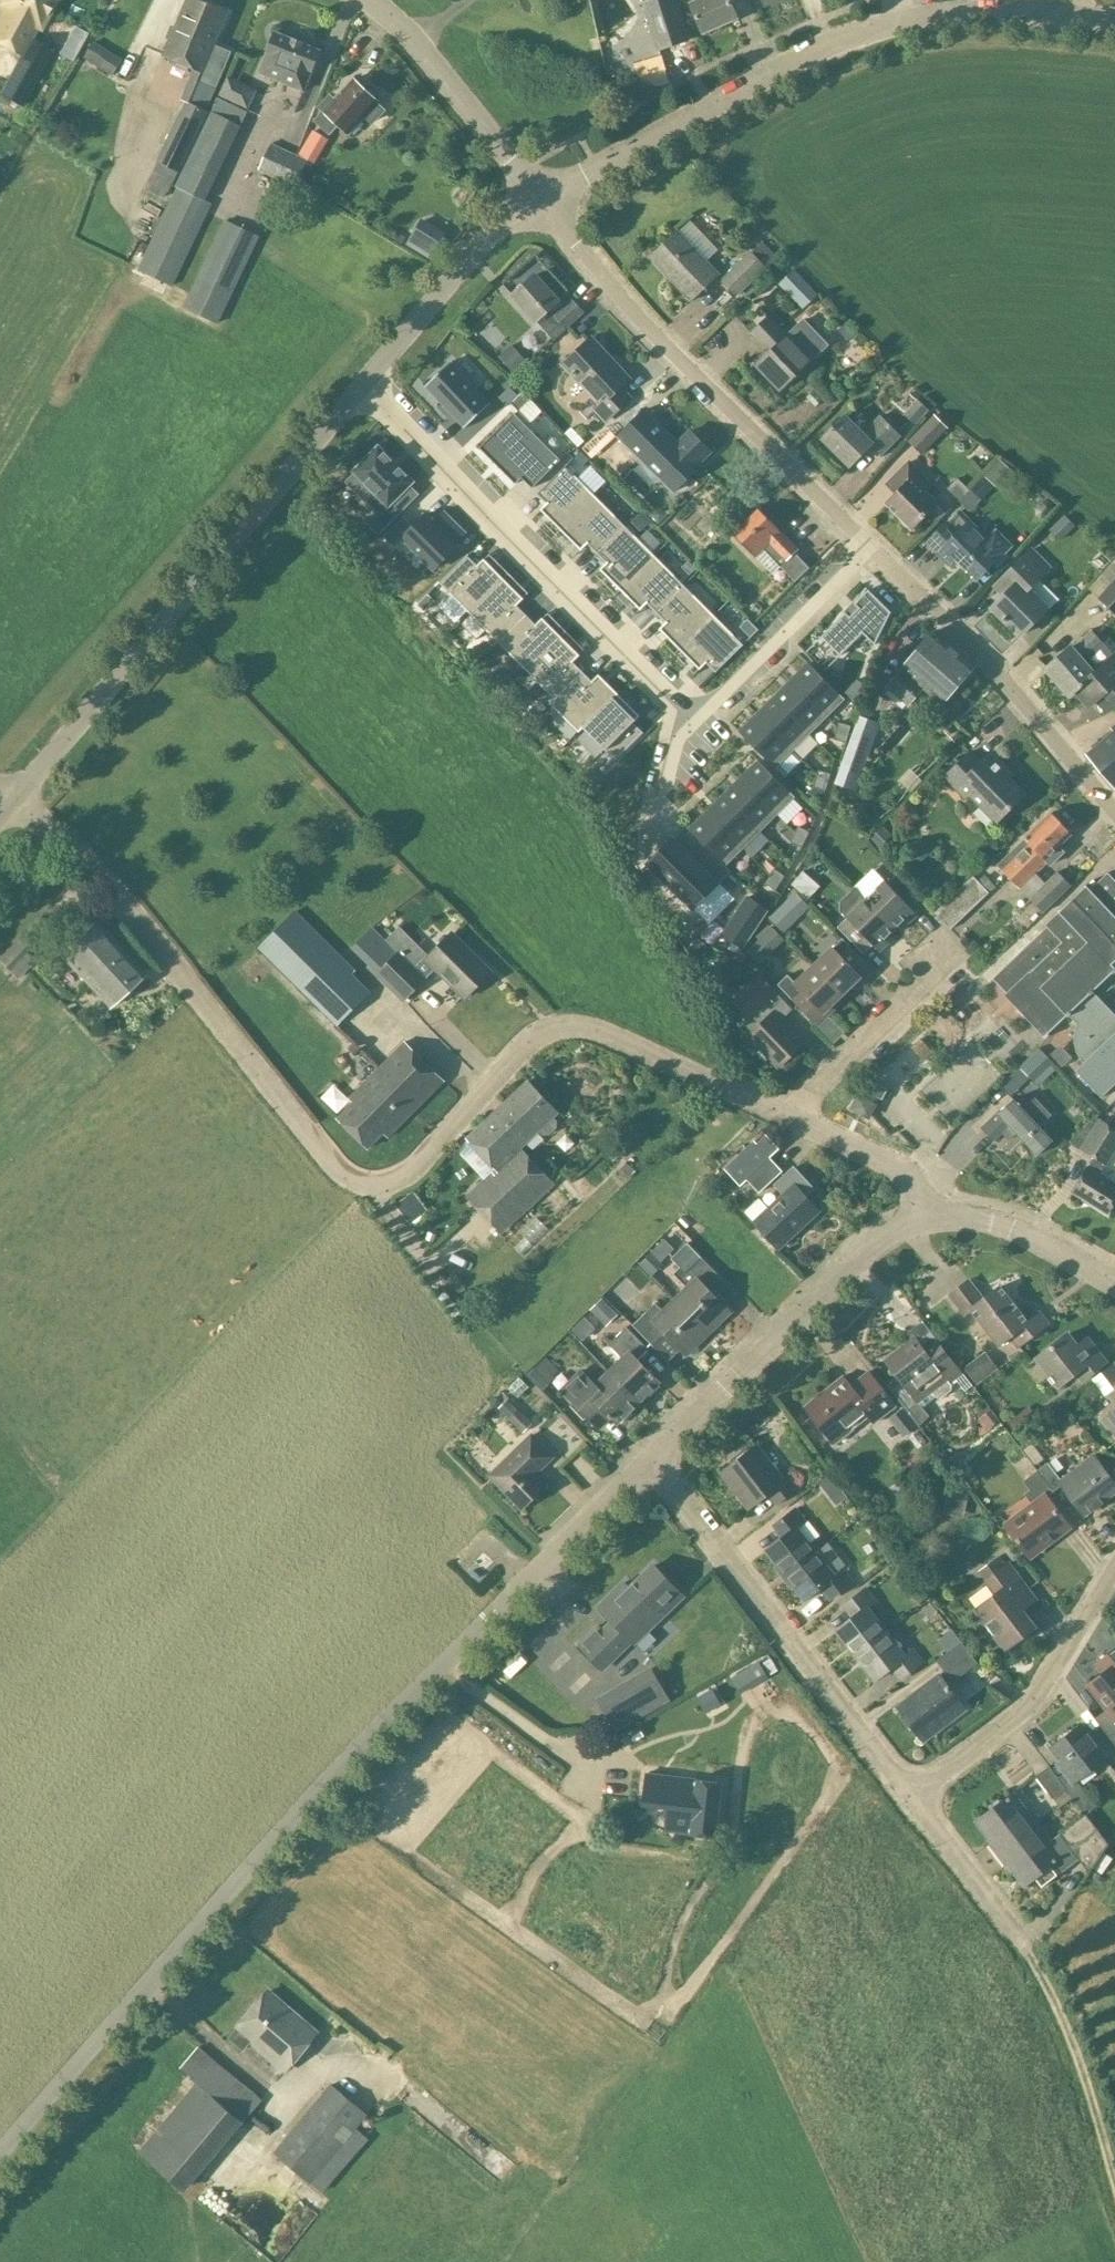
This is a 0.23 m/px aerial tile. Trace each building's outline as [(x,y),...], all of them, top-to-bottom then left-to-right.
[(33,39),(39,27),(42,29),(56,0),(2,0),(0,4),(0,6),(4,8),(0,17),(0,46),(23,57),(7,88),(2,96),(24,107),(54,49),(33,39)] [(164,57),(176,61),(173,67),(186,72),(191,74),(193,68),(195,69),(201,72),(198,81),(217,89),(232,52),(215,45),(229,13),(198,0),(188,0),(176,28),(171,41),(164,57)] [(659,51),(689,41),(676,0),(654,0),(644,3),(659,51)] [(730,0),(690,0),(692,4),(691,4),(703,34),(738,19),(730,0)] [(276,33),(268,54),(260,75),(306,93),(322,51),(276,33)] [(93,40),(84,56),(114,74),(124,58),(93,40)] [(258,91),(229,76),(219,95),(249,110),(258,91)] [(372,88),(364,88),(354,79),(335,99),(331,96),(320,107),(324,111),(314,121),(330,136),(339,126),(349,135),(367,116),(374,123),(385,111),(378,104),(379,102),(377,100),(377,93),(372,88)] [(219,97),(212,111),(175,188),(177,189),(138,271),(173,288),(212,206),(205,202),(243,126),(250,112),(219,97)] [(208,111),(185,101),(157,161),(158,162),(179,172),(181,173),(210,112),(208,111)] [(299,154),(318,162),(330,135),(310,127),(299,154)] [(309,161),(272,143),(259,170),(296,188),(309,161)] [(261,237),(225,220),(183,308),(219,325),(261,237)] [(421,223),(407,245),(432,261),(446,238),(421,223)] [(719,275),(678,233),(652,258),(692,301),(719,275)] [(752,252),(751,251),(720,280),(733,293),(723,303),(727,308),(768,268),(766,266),(778,255),(764,241),(752,252)] [(803,308),(819,294),(795,268),(779,283),(803,308)] [(563,306),(560,302),(535,275),(513,295),(537,323),(538,322),(554,341),(566,331),(585,314),(571,298),(563,306)] [(781,392),(814,360),(823,351),(799,326),(789,335),(769,315),(750,333),(769,354),(756,366),(781,392)] [(563,365),(598,403),(593,409),(607,424),(634,399),(624,387),(631,380),(593,338),(563,365)] [(512,343),(499,355),(514,371),(527,359),(512,343)] [(452,360),(427,384),(467,426),(493,402),(452,360)] [(510,387),(499,398),(507,406),(518,395),(510,387)] [(523,391),(511,403),(522,414),(534,402),(523,391)] [(916,425),(930,409),(917,399),(904,415),(916,425)] [(645,411),(628,428),(619,436),(675,492),(701,467),(699,465),(712,452),(691,432),(679,444),(645,411)] [(514,414),(480,448),(516,484),(522,478),(533,488),(561,460),(514,414)] [(851,467),(872,446),(883,456),(902,436),(881,414),(863,433),(846,416),(823,440),(851,467)] [(948,428),(934,414),(909,441),(923,454),(948,428)] [(401,514),(392,505),(415,481),(379,445),(352,472),(364,484),(356,492),(376,513),(367,522),(379,535),(401,514)] [(913,529),(929,513),(938,523),(947,514),(925,492),(933,485),(910,462),(888,485),(897,494),(888,504),(913,529)] [(541,510),(561,530),(596,496),(566,467),(538,494),(548,503),(541,510)] [(970,491),(960,502),(968,510),(972,510),(995,487),(984,476),(970,490),(970,491)] [(970,489),(958,478),(948,489),(960,500),(970,489)] [(625,526),(596,496),(561,530),(582,551),(588,544),(598,553),(625,526)] [(781,566),(798,549),(781,532),(759,510),(749,520),(745,515),(729,530),(756,557),(765,548),(781,566)] [(404,517),(385,536),(395,546),(403,538),(434,569),(457,547),(454,544),(465,533),(445,512),(433,524),(425,515),(413,527),(404,517)] [(977,581),(1003,555),(1014,544),(997,528),(986,538),(960,512),(928,543),(950,565),(956,559),(977,581)] [(1077,527),(1065,514),(1050,529),(1062,541),(1077,527)] [(600,570),(621,590),(655,556),(625,526),(598,553),(607,563),(600,570)] [(993,587),(1003,597),(992,609),(1021,638),(1050,609),(1031,591),(1053,568),(1032,548),(993,587)] [(470,613),(504,579),(484,559),(478,566),(468,556),(440,583),(470,613)] [(655,556),(621,590),(641,610),(648,604),(657,613),(685,585),(655,556)] [(504,579),(470,613),(499,643),(527,615),(517,606),(524,599),(504,579)] [(1098,597),(1114,612),(1114,579),(1098,597)] [(680,650),(714,615),(685,585),(657,613),(666,622),(660,629),(680,650)] [(846,613),(822,637),(840,655),(863,633),(875,645),(891,613),(869,590),(856,603),(855,604),(859,608),(850,617),(846,612),(846,613)] [(536,625),(527,615),(499,643),(527,671),(562,637),(543,618),(536,625)] [(714,615),(680,650),(700,670),(707,663),(716,673),(744,645),(714,615)] [(1092,629),(1046,670),(1070,698),(1076,692),(1090,708),(1106,694),(1109,699),(1114,694),(1114,656),(1092,629)] [(908,707),(924,689),(942,705),(975,667),(935,631),(902,670),(886,687),(908,707)] [(562,637),(527,671),(555,699),(583,672),(574,662),(580,655),(562,637)] [(792,681),(827,717),(845,699),(809,663),(792,681)] [(579,733),(584,728),(584,727),(618,693),(599,674),(593,681),(583,672),(555,699),(550,703),(579,733)] [(509,675),(499,685),(506,692),(516,682),(509,675)] [(858,680),(846,692),(859,705),(868,687),(858,680)] [(827,717),(792,681),(775,698),(811,734),(827,717)] [(641,716),(618,693),(584,727),(584,728),(616,760),(644,733),(634,723),(641,716)] [(758,715),(794,750),(811,734),(775,698),(758,715)] [(794,750),(758,715),(740,732),(776,768),(794,750)] [(835,782),(854,789),(877,724),(858,717),(835,782)] [(839,723),(837,731),(849,735),(851,726),(839,723)] [(1112,730),(1113,732),(1087,754),(1114,787),(1114,727),(1112,730)] [(847,743),(849,735),(837,731),(835,740),(847,743)] [(992,752),(984,760),(972,748),(942,777),(964,800),(970,795),(997,823),(1026,794),(1004,771),(1007,768),(992,752)] [(759,761),(742,779),(777,814),(795,797),(759,761)] [(816,779),(828,782),(831,774),(819,770),(816,779)] [(742,779),(725,796),(760,831),(777,814),(742,779)] [(828,782),(816,779),(814,787),(826,791),(828,782)] [(744,848),(760,831),(725,796),(708,812),(744,848)] [(726,866),(744,848),(708,812),(690,830),(726,866)] [(1051,814),(1025,839),(998,866),(1031,899),(1030,899),(1044,914),(1072,886),(1058,872),(1047,883),(1037,873),(1048,863),(1051,866),(1064,853),(1059,847),(1072,835),(1051,814)] [(799,826),(795,834),(806,840),(810,832),(799,826)] [(802,848),(806,840),(795,834),(791,842),(802,848)] [(674,840),(650,864),(696,910),(732,873),(711,853),(699,865),(674,840)] [(775,869),(770,877),(780,884),(785,876),(775,869)] [(791,885),(809,898),(820,884),(803,870),(791,885)] [(1109,873),(1091,890),(1087,887),(1061,911),(1114,970),(1114,880),(1109,873)] [(884,882),(866,899),(895,930),(905,920),(909,924),(917,916),(910,909),(922,898),(898,874),(887,884),(884,882)] [(776,891),(780,884),(770,877),(765,884),(776,891)] [(935,914),(951,930),(990,893),(974,877),(935,914)] [(848,917),(847,918),(838,926),(864,953),(873,945),(880,952),(889,943),(885,940),(895,930),(866,899),(855,888),(841,901),(842,911),(848,917)] [(769,916),(784,932),(811,906),(796,890),(769,916)] [(748,897),(733,919),(753,933),(768,910),(748,897)] [(1114,972),(1114,970),(1061,911),(1045,925),(1047,927),(992,979),(1006,994),(1005,996),(1041,1034),(1041,1035),(1045,1039),(1069,1016),(1076,1025),(1073,1032),(1073,1042),(1075,1051),(1080,1059),(1083,1062),(1075,1070),(1101,1097),(1114,1084),(1114,1014),(1094,992),(1114,972)] [(371,993),(292,914),(258,949),(338,1027),(371,993)] [(13,973),(19,978),(36,961),(30,955),(50,934),(35,921),(0,957),(0,964),(11,975),(13,973)] [(109,1009),(146,975),(95,921),(59,955),(109,1009)] [(748,948),(762,961),(785,938),(772,925),(748,948)] [(451,934),(428,957),(426,956),(417,966),(401,949),(375,975),(404,1003),(428,979),(427,978),(436,969),(466,999),(491,973),(451,934)] [(876,973),(849,945),(843,939),(814,967),(841,996),(851,987),(856,992),(876,973)] [(838,1009),(833,1004),(841,996),(814,967),(797,983),(788,974),(778,984),(793,999),(792,1000),(819,1028),(838,1009)] [(745,1023),(753,1032),(749,1036),(779,1068),(804,1044),(782,1021),(794,1009),(775,991),(768,983),(757,994),(763,1000),(745,1017),(745,1023)] [(910,1044),(925,1058),(934,1049),(919,1035),(910,1044)] [(388,1139),(445,1082),(405,1042),(348,1099),(353,1104),(337,1119),(368,1150),(384,1134),(388,1139)] [(1051,1053),(1061,1065),(1072,1055),(1063,1044),(1051,1053)] [(1011,1096),(1031,1077),(1035,1081),(1050,1067),(1039,1055),(1038,1056),(1035,1053),(1001,1086),(1011,1096)] [(558,1121),(554,1117),(558,1113),(528,1081),(468,1139),(495,1168),(465,1196),(502,1235),(555,1184),(521,1148),(539,1131),(543,1135),(550,1136),(558,1129),(558,1121)] [(878,1084),(874,1082),(868,1091),(882,1100),(883,1097),(887,1099),(892,1092),(878,1084)] [(1039,1094),(1028,1101),(1040,1123),(1052,1116),(1039,1094)] [(877,1105),(859,1096),(851,1109),(869,1119),(877,1105)] [(1012,1140),(1017,1135),(1038,1156),(1053,1142),(1014,1100),(1000,1113),(999,1111),(981,1129),(994,1143),(1002,1135),(1009,1141),(1011,1139),(1012,1140)] [(1099,1175),(1105,1165),(1107,1166),(1114,1152),(1114,1128),(1096,1117),(1070,1141),(1071,1144),(1094,1158),(1088,1168),(1073,1193),(1108,1215),(1114,1204),(1114,1185),(1099,1175)] [(759,1194),(783,1172),(771,1159),(780,1150),(766,1135),(757,1144),(754,1141),(724,1169),(740,1186),(747,1181),(759,1194)] [(785,1195),(769,1209),(760,1198),(744,1212),(778,1249),(820,1212),(806,1197),(814,1189),(795,1168),(776,1185),(785,1195)] [(414,1189),(397,1202),(411,1221),(429,1208),(414,1189)] [(665,1237),(641,1262),(653,1274),(677,1248),(665,1237)] [(688,1288),(675,1300),(708,1335),(731,1313),(724,1306),(737,1293),(688,1242),(672,1258),(681,1268),(675,1274),(688,1288)] [(965,1318),(973,1312),(999,1346),(1010,1337),(1018,1348),(1048,1324),(1040,1314),(1027,1323),(1000,1288),(985,1299),(969,1279),(948,1295),(965,1318)] [(606,1326),(618,1314),(603,1298),(591,1309),(606,1326)] [(624,1312),(635,1320),(643,1308),(633,1300),(624,1312)] [(669,1362),(680,1350),(687,1356),(708,1335),(675,1300),(664,1311),(656,1303),(633,1325),(669,1362)] [(886,1361),(898,1377),(889,1384),(908,1410),(919,1401),(923,1407),(936,1397),(941,1399),(951,1391),(951,1387),(948,1384),(961,1374),(922,1322),(907,1334),(912,1341),(886,1361)] [(623,1358),(608,1373),(638,1405),(660,1383),(638,1360),(649,1349),(627,1327),(609,1344),(623,1358)] [(1081,1342),(1076,1346),(1067,1335),(1037,1358),(1060,1388),(1078,1375),(1083,1382),(1106,1364),(1096,1350),(1091,1354),(1081,1342)] [(964,1367),(978,1383),(999,1366),(985,1350),(964,1367)] [(559,1371),(547,1358),(531,1373),(546,1388),(558,1377),(555,1374),(559,1371)] [(1094,1379),(1114,1407),(1114,1363),(1094,1379)] [(601,1431),(613,1419),(618,1424),(638,1405),(608,1373),(597,1384),(581,1368),(560,1388),(601,1431)] [(896,1406),(870,1372),(852,1386),(844,1376),(804,1409),(833,1445),(868,1418),(873,1424),(896,1406)] [(505,1393),(494,1404),(524,1433),(533,1424),(509,1399),(510,1398),(505,1393)] [(1037,1418),(1029,1407),(1008,1422),(1016,1433),(1037,1418)] [(1000,1422),(991,1411),(978,1421),(985,1429),(980,1433),(982,1435),(1000,1422)] [(1102,1421),(1114,1438),(1114,1411),(1102,1421)] [(535,1476),(553,1458),(531,1435),(489,1476),(522,1510),(545,1487),(535,1476)] [(748,1509),(767,1495),(776,1507),(800,1489),(789,1475),(783,1480),(757,1447),(721,1474),(748,1509)] [(1062,1480),(1048,1462),(1036,1472),(1038,1474),(1053,1492),(1062,1486),(1085,1516),(1114,1493),(1114,1485),(1094,1456),(1062,1480)] [(1070,1528),(1047,1497),(1053,1492),(1038,1474),(1036,1472),(1023,1482),(1030,1491),(1025,1495),(1033,1504),(1005,1525),(1030,1558),(1070,1528)] [(832,1474),(820,1483),(835,1503),(846,1495),(832,1474)] [(816,1553),(799,1529),(808,1522),(796,1506),(771,1525),(782,1539),(766,1551),(786,1576),(816,1553)] [(844,1567),(834,1575),(816,1553),(786,1576),(805,1601),(821,1589),(830,1601),(855,1582),(844,1567)] [(1009,1564),(1007,1565),(999,1555),(979,1570),(997,1594),(975,1611),(1005,1651),(1035,1628),(1023,1612),(1037,1602),(1009,1564)] [(603,1670),(632,1642),(634,1644),(684,1597),(654,1566),(622,1596),(617,1590),(599,1608),(611,1621),(603,1628),(599,1624),(578,1644),(603,1670)] [(887,1633),(868,1609),(878,1601),(867,1587),(842,1606),(852,1619),(836,1631),(857,1657),(887,1633)] [(914,1648),(904,1656),(887,1633),(857,1657),(875,1682),(891,1670),(900,1681),(925,1662),(914,1648)] [(966,1710),(947,1687),(978,1662),(962,1641),(939,1659),(937,1661),(945,1670),(897,1708),(924,1743),(966,1710)] [(1096,1665),(1103,1674),(1087,1687),(1106,1710),(1095,1719),(1114,1743),(1114,1651),(1096,1665)] [(759,1662),(752,1667),(761,1682),(768,1677),(759,1662)] [(613,1693),(599,1701),(611,1722),(618,1732),(624,1728),(644,1718),(670,1702),(652,1671),(613,1693)] [(712,1690),(698,1698),(707,1714),(721,1705),(712,1690)] [(1058,1764),(1065,1773),(1058,1777),(1073,1798),(1085,1814),(1095,1805),(1077,1781),(1107,1759),(1081,1725),(1051,1748),(1061,1761),(1058,1764)] [(1073,1798),(1058,1777),(1049,1766),(1036,1776),(1060,1808),(1073,1798)] [(664,1833),(691,1836),(716,1839),(722,1783),(697,1780),(646,1773),(641,1807),(666,1809),(664,1833)] [(976,1822),(999,1852),(1036,1825),(1013,1794),(976,1822)] [(1062,1859),(1061,1858),(1072,1849),(1090,1873),(1109,1844),(1086,1813),(1049,1842),(1036,1825),(999,1852),(1025,1886),(1036,1878),(1042,1887),(1058,1875),(1052,1866),(1062,1859)] [(268,1992),(235,2029),(228,2038),(244,2052),(252,2043),(285,2072),(318,2034),(268,1992)] [(184,2194),(263,2101),(198,2047),(180,2069),(191,2078),(190,2080),(196,2084),(137,2153),(184,2194)] [(357,2129),(368,2116),(331,2085),(273,2154),(310,2185),(322,2194),(369,2140),(357,2129)]
